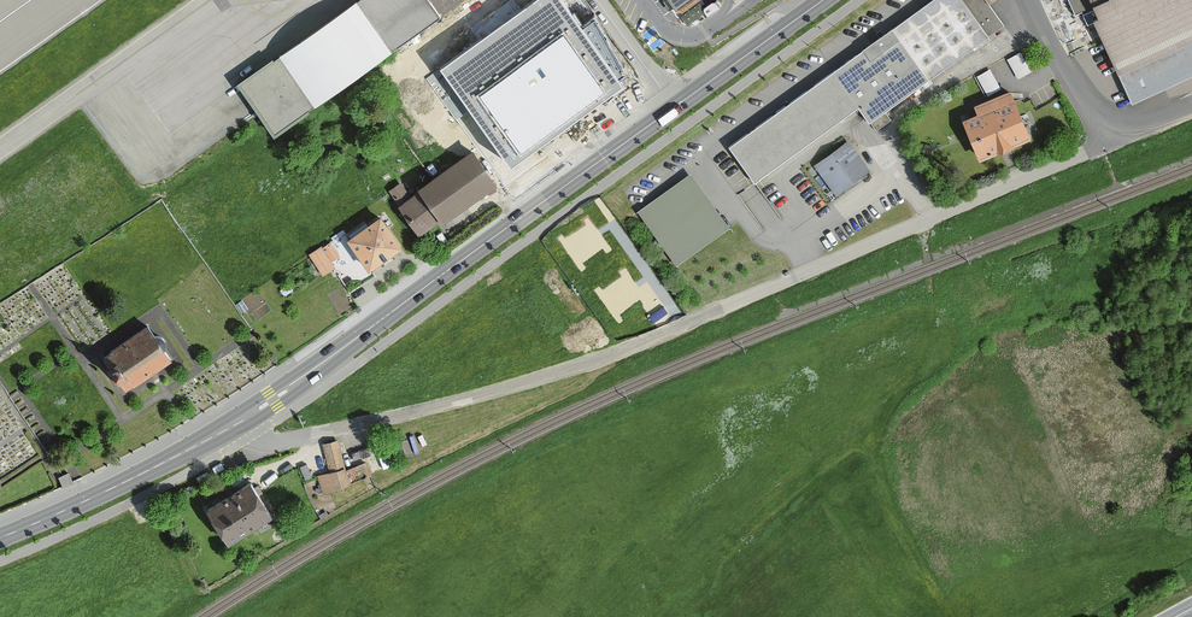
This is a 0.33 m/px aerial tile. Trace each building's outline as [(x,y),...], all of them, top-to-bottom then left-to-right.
[(279,51),(314,100),(389,47),(355,0),(352,0),(279,51)] [(430,0),(355,0),(389,47),(439,13),(430,0)] [(439,13),(457,0),(430,0),(439,13)] [(562,0),(534,0),(440,68),(471,109),(511,165),(623,83),(620,78),(625,74),(595,18),(582,27),(562,0)] [(673,9),(686,0),(667,0),(673,9)] [(926,81),(1005,25),(986,0),(932,0),(890,31),(926,81)] [(1075,15),(1082,12),(1088,25),(1095,22),(1132,104),(1191,76),(1191,0),(1068,0),(1075,15)] [(884,111),(926,81),(890,31),(881,37),(729,147),(755,182),(858,108),(869,123),(870,122),(876,131),(891,120),(884,111)] [(314,100),(279,51),(238,81),(273,129),(314,100)] [(456,120),(471,109),(440,68),(425,79),(456,120)] [(980,115),(966,121),(980,157),(1028,137),(1009,92),(977,105),(980,115)] [(866,169),(848,144),(818,166),(836,191),(866,169)] [(926,145),(923,154),(928,156),(931,147),(926,145)] [(403,208),(420,232),(441,217),(442,219),(494,183),(473,152),(444,172),(433,180),(420,189),(421,192),(423,194),(403,208)] [(424,168),(433,180),(444,172),(435,160),(424,168)] [(730,227),(691,173),(637,211),(676,265),(730,227)] [(401,185),(391,191),(403,208),(423,194),(421,192),(411,199),(401,185)] [(380,218),(349,240),(369,268),(400,246),(380,218)] [(330,243),(321,249),(329,262),(338,257),(333,249),(334,249),(330,243)] [(321,249),(312,254),(324,273),(333,267),(329,262),(321,249)] [(155,337),(148,326),(111,351),(112,353),(105,358),(110,366),(109,366),(119,381),(120,380),(126,388),(133,383),(134,384),(170,359),(164,349),(164,348),(165,345),(165,343),(165,340),(163,338),(161,337),(158,336),(156,336),(155,337)] [(331,472),(319,475),(324,493),(348,484),(370,475),(365,463),(344,470),(344,468),(336,441),(324,444),(331,472)] [(68,473),(59,477),(64,487),(73,482),(68,473)] [(228,497),(208,509),(228,542),(271,515),(251,482),(234,493),(231,489),(225,493),(228,497)]
